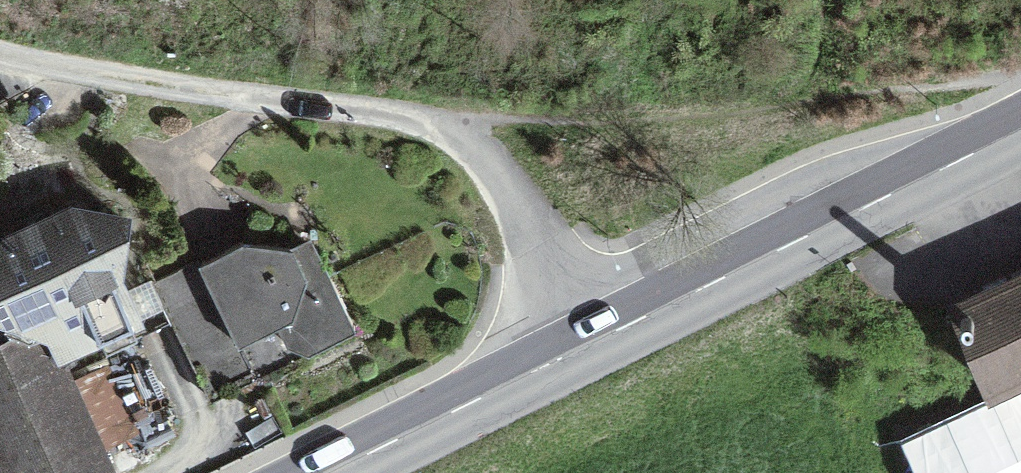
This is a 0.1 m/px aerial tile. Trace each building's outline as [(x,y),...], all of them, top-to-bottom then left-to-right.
[(0,245),(0,288),(5,290),(24,321),(42,309),(64,351),(130,316),(114,277),(128,225),(91,212),(0,245)] [(208,273),(252,375),(356,330),(312,228),(285,240),(251,254),(208,273)] [(939,285),(985,392),(1020,376),(1020,250),(939,285)] [(252,375),(208,273),(164,292),(208,394),(252,375)] [(0,427),(0,455),(7,472),(107,472),(109,472),(77,396),(0,427)]
